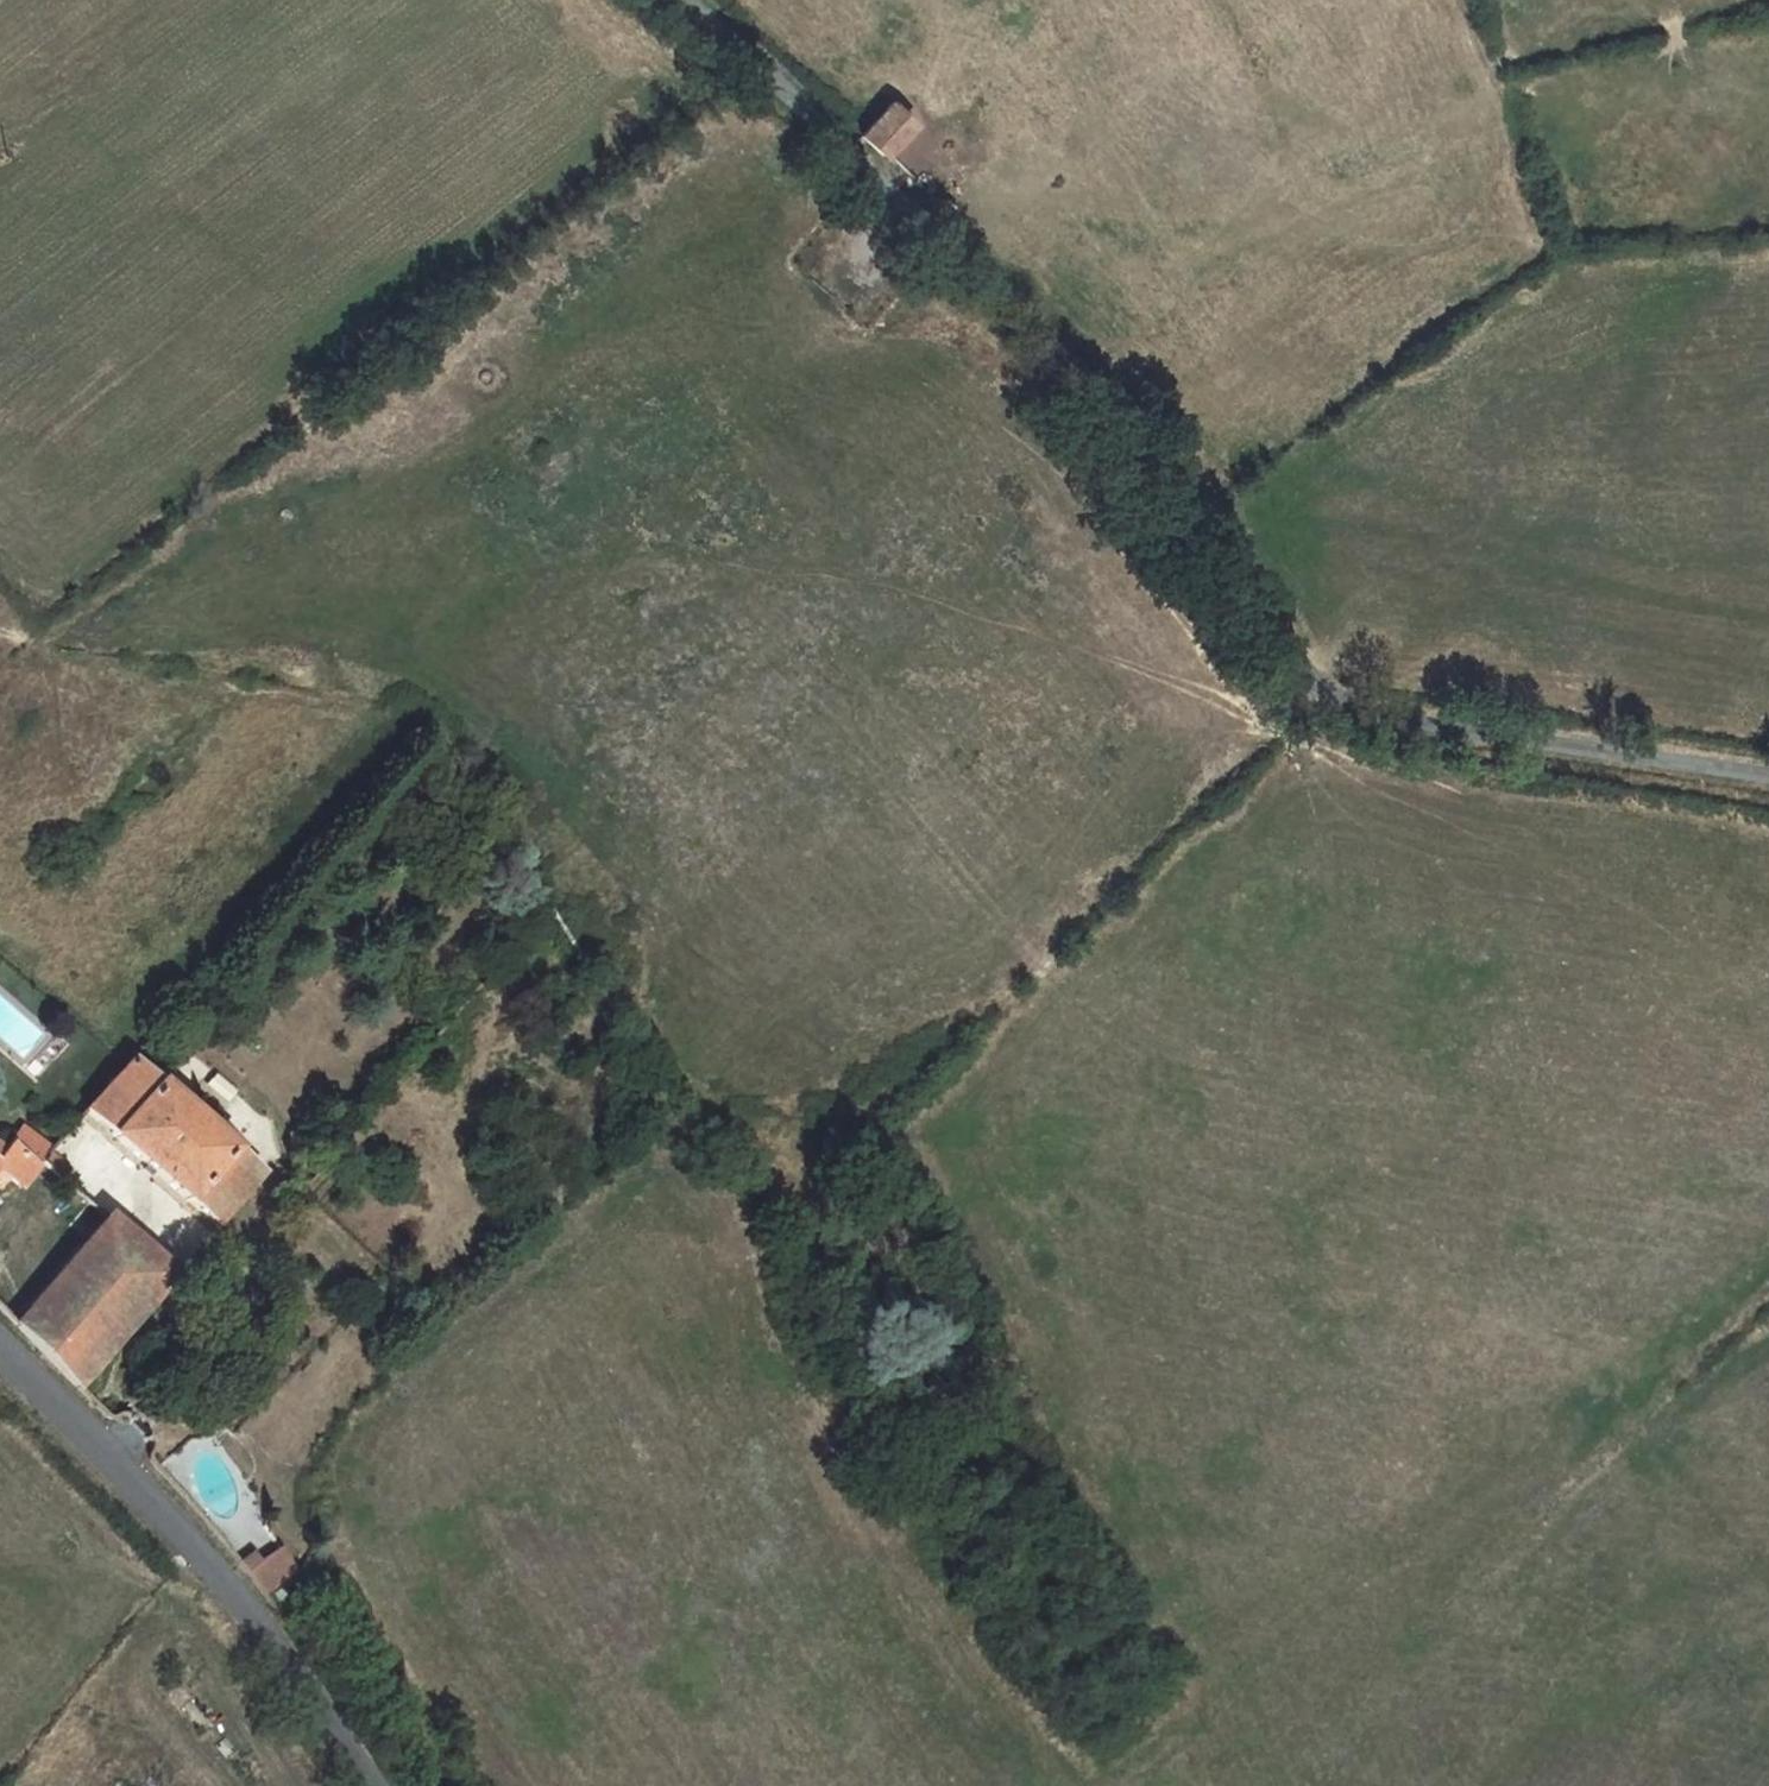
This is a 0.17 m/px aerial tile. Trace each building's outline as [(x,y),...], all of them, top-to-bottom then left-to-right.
[(892,102),(861,135),(883,155),(914,122),(892,102)] [(124,1066),(84,1111),(188,1201),(233,1148),(130,1059),(124,1066)] [(10,1145),(36,1166),(41,1161),(50,1151),(22,1131),(12,1145),(9,1143),(3,1151),(0,1148),(0,1158),(10,1145)] [(10,1145),(0,1158),(0,1188),(8,1178),(21,1189),(38,1168),(36,1166),(10,1145)] [(262,1174),(233,1148),(188,1201),(216,1227),(262,1174)] [(107,1217),(89,1238),(119,1268),(141,1244),(108,1215),(107,1217)] [(89,1238),(15,1325),(45,1356),(119,1268),(89,1238)] [(119,1268),(45,1356),(78,1389),(176,1274),(141,1244),(119,1268)] [(255,1557),(242,1567),(265,1597),(268,1595),(299,1572),(282,1549),(262,1566),(255,1557)]
